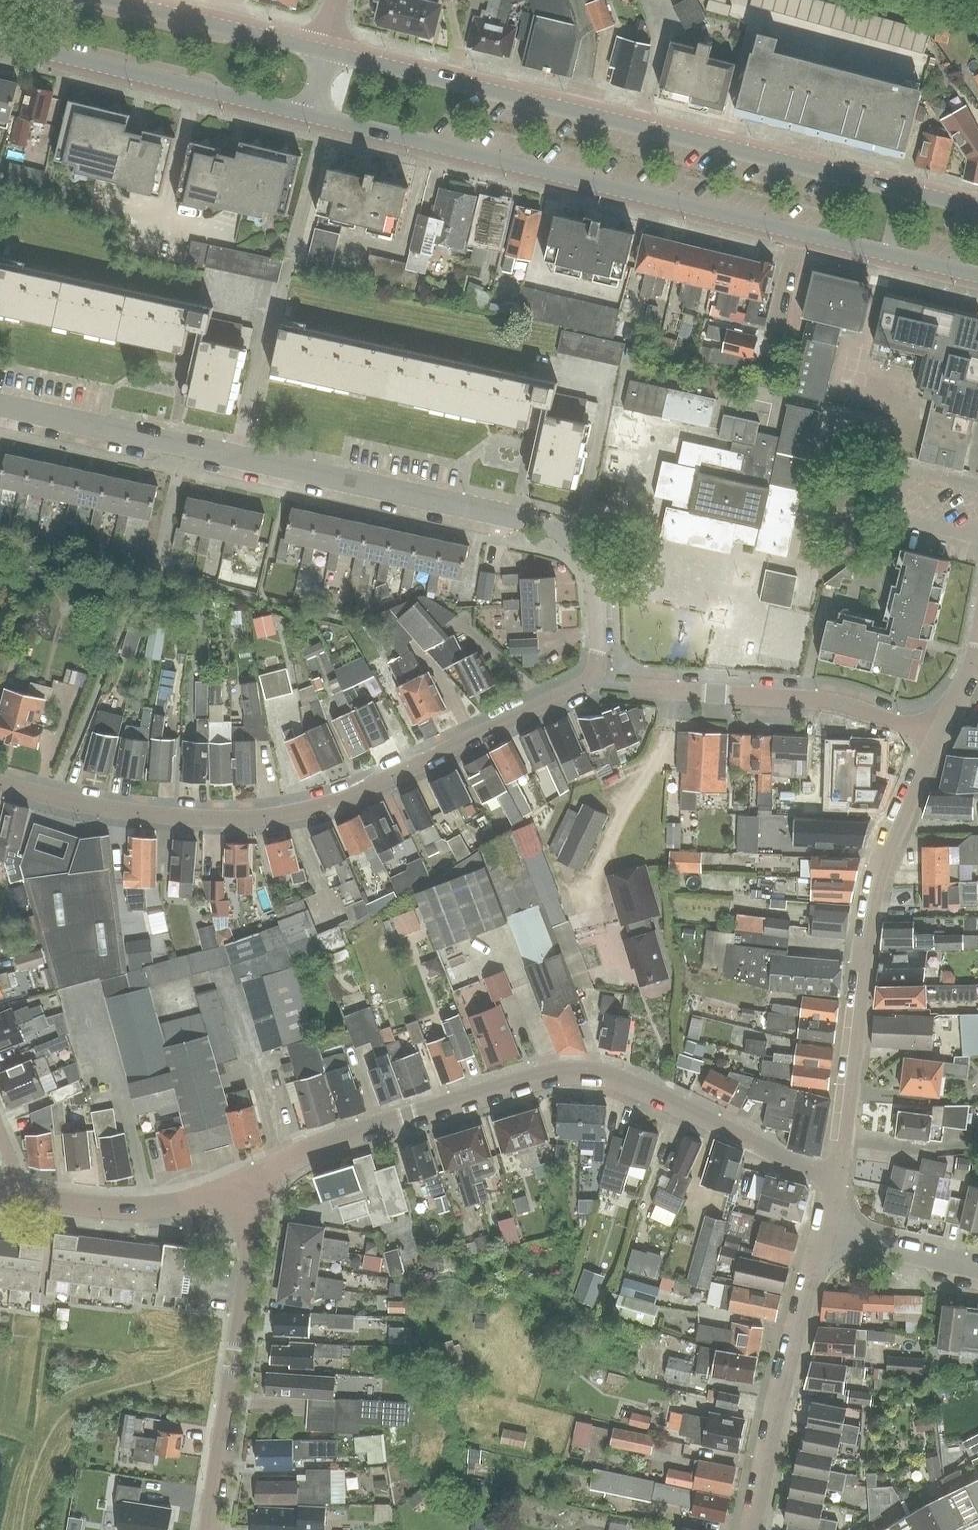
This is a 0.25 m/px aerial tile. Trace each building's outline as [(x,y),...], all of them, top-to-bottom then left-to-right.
[(297,0),(259,0),(295,9),(297,0)] [(382,2),(377,21),(380,26),(390,29),(398,0),(375,0),(382,2)] [(390,29),(411,34),(419,1),(416,0),(398,0),(390,29)] [(441,11),(439,5),(425,2),(425,0),(419,0),(419,1),(411,34),(429,38),(435,35),(441,11)] [(501,0),(490,0),(485,21),(475,19),(468,48),(489,53),(501,0)] [(527,0),(501,0),(489,53),(509,58),(515,34),(514,28),(507,26),(511,12),(514,11),(513,4),(527,0)] [(535,15),(522,66),(573,78),(582,40),(570,0),(531,0),(535,15)] [(597,33),(615,27),(605,0),(600,2),(600,0),(584,0),(597,33)] [(674,8),(688,31),(708,18),(708,17),(697,0),(687,0),(674,8)] [(706,10),(729,16),(733,5),(727,3),(728,0),(709,0),(706,10)] [(819,0),(752,0),(750,6),(923,55),(930,32),(819,0)] [(638,18),(635,27),(643,29),(645,20),(638,18)] [(952,28),(940,26),(937,42),(949,44),(952,28)] [(780,39),(760,34),(755,53),(753,52),(737,114),(906,158),(923,90),(776,52),(780,39)] [(646,68),(651,46),(618,38),(611,68),(616,69),(612,84),(643,92),(648,69),(646,68)] [(725,111),(737,65),(711,58),(714,46),(702,43),(700,50),(673,42),(661,88),(692,96),(691,102),(725,111)] [(19,84),(0,79),(0,127),(9,129),(19,84)] [(47,123),(54,92),(30,86),(22,116),(19,115),(12,142),(26,146),(32,120),(47,123)] [(160,198),(176,139),(146,131),(146,129),(129,125),(131,115),(71,100),(56,158),(77,164),(75,171),(130,185),(129,190),(160,198)] [(944,100),(933,106),(939,117),(950,112),(944,100)] [(975,149),(975,147),(977,143),(977,130),(966,107),(942,120),(951,134),(951,135),(953,138),(970,161),(965,179),(977,182),(977,149),(975,149)] [(945,175),(954,140),(925,133),(915,167),(945,175)] [(192,142),(177,201),(209,209),(209,204),(265,218),(267,211),(288,216),(302,156),(242,142),(239,151),(222,147),(222,149),(192,142)] [(11,161),(5,183),(28,189),(34,168),(11,161)] [(398,233),(409,187),(376,179),(377,174),(369,172),(368,177),(330,168),(323,196),(322,196),(317,214),(398,233)] [(469,243),(465,242),(476,198),(442,190),(437,207),(433,206),(430,218),(420,216),(409,264),(420,267),(420,264),(430,259),(434,241),(457,247),(456,251),(466,254),(469,243)] [(500,246),(509,205),(486,200),(472,264),(484,267),(489,243),(500,246)] [(532,261),(543,213),(519,207),(504,271),(514,273),(517,257),(532,261)] [(625,279),(636,233),(603,226),(604,221),(595,219),(594,224),(557,215),(546,261),(625,279)] [(331,270),(340,234),(316,228),(307,264),(331,270)] [(651,298),(665,240),(646,235),(638,269),(647,271),(643,291),(648,292),(646,297),(651,298)] [(204,266),(209,243),(194,239),(188,262),(204,266)] [(676,278),(684,245),(665,240),(651,298),(655,299),(656,294),(661,295),(666,276),(676,278)] [(218,269),(223,246),(211,244),(207,266),(218,269)] [(689,307),(703,249),(684,245),(676,278),(684,280),(680,300),(686,301),(684,306),(689,307)] [(228,271),(233,249),(223,247),(218,269),(228,271)] [(238,273),(243,251),(233,249),(228,271),(238,273)] [(713,287),(721,254),(703,249),(689,307),(693,308),(694,303),(699,304),(704,285),(713,287)] [(238,273),(248,276),(253,253),(243,251),(238,273)] [(258,278),(263,255),(253,253),(248,276),(258,278)] [(726,316),(740,258),(721,254),(713,287),(722,289),(717,309),(722,310),(721,315),(726,316)] [(268,280),(273,257),(263,255),(258,278),(268,280)] [(364,279),(402,288),(408,263),(370,255),(364,279)] [(279,282),(284,260),(273,257),(268,280),(279,282)] [(750,296),(758,261),(758,263),(740,258),(726,316),(731,317),(732,312),(737,313),(742,294),(750,296)] [(0,273),(0,313),(8,315),(9,309),(25,312),(24,318),(55,325),(56,325),(71,329),(72,323),(88,326),(87,332),(131,342),(135,343),(136,337),(152,340),(151,346),(185,353),(190,329),(199,331),(204,332),(192,389),(191,394),(189,404),(229,413),(232,397),(236,379),(243,348),(239,347),(228,344),(218,342),(207,340),(212,318),(215,307),(3,261),(0,273)] [(766,300),(774,265),(758,261),(750,296),(752,297),(746,321),(751,322),(752,317),(758,318),(762,299),(766,300)] [(869,287),(818,274),(808,317),(809,318),(791,393),(824,402),(843,326),(859,330),(869,287)] [(491,294),(468,286),(464,299),(487,307),(491,294)] [(619,322),(623,309),(526,286),(522,305),(520,315),(615,338),(619,322)] [(448,287),(446,303),(460,305),(463,290),(448,287)] [(963,472),(975,421),(977,422),(977,340),(976,340),(977,332),(977,314),(887,292),(874,343),(925,355),(917,387),(928,390),(925,400),(932,402),(918,461),(963,472)] [(491,303),(490,308),(520,315),(522,305),(512,303),(500,304),(491,303)] [(212,318),(207,340),(218,342),(223,320),(212,318)] [(223,320),(218,342),(228,344),(233,322),(223,320)] [(233,322),(228,344),(239,347),(244,325),(233,322)] [(278,349),(273,373),(292,377),(293,371),(312,375),(311,381),(336,386),(349,389),(350,383),(369,387),(368,393),(406,402),(407,396),(426,400),(425,406),(462,414),(478,417),(479,413),(495,417),(494,421),(528,428),(533,404),(543,406),(548,408),(533,480),(574,488),(588,423),(573,420),(562,418),(552,415),(557,393),(559,382),(284,323),(278,349)] [(752,358),(757,337),(742,334),(743,333),(710,326),(708,337),(725,341),(723,351),(700,346),(697,358),(745,369),(748,357),(752,358)] [(627,328),(625,338),(635,340),(637,330),(627,328)] [(568,355),(573,332),(563,330),(558,352),(568,355)] [(579,357),(584,335),(573,332),(568,355),(579,357)] [(589,359),(594,337),(584,335),(579,357),(589,359)] [(599,362),(604,339),(594,337),(589,359),(599,362)] [(610,364),(615,342),(604,339),(599,362),(610,364)] [(615,342),(610,364),(620,366),(625,344),(615,342)] [(632,379),(625,408),(662,416),(669,387),(632,379)] [(669,387),(662,416),(709,426),(715,397),(669,387)] [(557,393),(552,415),(562,418),(567,395),(557,393)] [(567,395),(562,418),(573,420),(578,398),(567,395)] [(578,398),(573,420),(583,422),(588,400),(578,398)] [(781,438),(759,433),(761,423),(723,415),(720,429),(718,439),(734,442),(732,452),(684,441),(679,465),(663,462),(656,497),(673,501),(672,508),(668,507),(661,539),(731,554),(734,542),(757,548),(757,551),(788,557),(802,492),(808,463),(819,412),(788,405),(781,438)] [(1,506),(5,487),(22,491),(26,492),(33,459),(8,453),(0,486),(0,506),(1,506)] [(22,491),(18,510),(26,511),(31,493),(46,496),(51,497),(58,464),(33,459),(26,492),(22,491)] [(46,496),(42,515),(52,517),(56,498),(72,502),(76,503),(83,470),(58,464),(51,497),(46,496)] [(72,502),(68,521),(76,522),(81,504),(97,507),(101,508),(108,475),(83,470),(76,503),(72,502)] [(97,507),(93,526),(101,528),(105,509),(122,513),(126,514),(134,481),(108,475),(101,508),(97,507)] [(122,513),(118,531),(126,533),(130,515),(152,519),(159,486),(134,481),(126,514),(122,513)] [(178,528),(174,549),(184,551),(188,531),(202,534),(207,535),(214,503),(188,498),(181,529),(178,528)] [(202,534),(198,554),(207,556),(211,536),(227,540),(232,541),(239,508),(214,503),(207,535),(202,534)] [(227,540),(223,559),(233,561),(237,542),(257,546),(264,514),(239,508),(232,541),(227,540)] [(282,539),(278,559),(286,561),(291,542),(306,545),(311,546),(318,514),(293,508),(286,540),(282,539)] [(306,545),(302,565),(311,567),(315,547),(332,550),(336,552),(343,519),(318,514),(311,546),(306,545)] [(332,550),(327,570),(337,572),(341,553),(356,556),(362,557),(369,525),(343,519),(336,552),(332,550)] [(356,556),(352,575),(361,577),(365,558),(382,561),(387,562),(394,530),(369,525),(362,557),(356,556)] [(412,568),(419,535),(394,530),(387,562),(382,561),(377,581),(386,583),(390,563),(406,567),(412,568)] [(437,573),(444,541),(419,535),(412,568),(406,567),(402,586),(412,588),(416,569),(432,572),(437,573)] [(432,572),(428,592),(436,594),(441,574),(463,579),(469,546),(444,541),(437,573),(432,572)] [(931,642),(951,561),(901,549),(883,623),(841,612),(838,623),(829,621),(819,661),(873,674),(874,671),(916,681),(920,664),(923,664),(928,641),(931,642)] [(874,551),(870,550),(825,584),(838,588),(841,577),(849,579),(852,568),(861,570),(863,560),(872,562),(874,551)] [(27,563),(27,569),(31,572),(36,569),(36,564),(32,561),(27,563)] [(790,608),(797,577),(766,570),(760,602),(790,608)] [(497,575),(482,572),(477,598),(492,601),(497,575)] [(523,576),(503,577),(503,585),(523,584),(523,601),(524,606),(557,604),(556,578),(524,580),(523,576)] [(386,584),(377,588),(382,599),(391,595),(386,584)] [(421,597),(390,609),(415,638),(435,661),(443,670),(455,664),(472,697),(494,686),(478,653),(466,659),(455,636),(451,638),(442,628),(456,617),(421,597)] [(523,601),(503,602),(504,611),(524,610),(525,632),(559,630),(557,604),(524,606),(523,601)] [(390,609),(371,617),(375,621),(382,630),(387,638),(401,656),(403,658),(401,659),(431,717),(447,709),(428,672),(424,675),(412,653),(408,644),(415,638),(390,609)] [(273,614),(255,619),(260,639),(278,635),(273,614)] [(375,621),(368,626),(375,635),(382,630),(375,621)] [(152,622),(150,634),(165,637),(167,624),(152,622)] [(130,627),(126,643),(139,647),(144,631),(130,627)] [(511,639),(512,654),(540,653),(539,637),(511,639)] [(305,649),(303,650),(307,660),(310,659),(325,652),(321,642),(305,649)] [(248,649),(239,651),(241,658),(250,656),(248,649)] [(338,652),(329,656),(333,665),(342,661),(338,652)] [(342,687),(344,686),(374,673),(363,656),(334,668),(342,687)] [(401,656),(389,662),(390,664),(401,686),(397,688),(416,725),(431,717),(401,659),(403,658),(401,656)] [(76,685),(79,672),(68,669),(65,682),(76,685)] [(148,779),(148,780),(172,782),(174,756),(177,755),(177,740),(163,739),(166,716),(169,692),(173,692),(176,671),(162,669),(155,715),(152,739),(148,779)] [(261,677),(267,700),(293,693),(286,670),(261,677)] [(221,703),(220,689),(220,676),(209,676),(210,703),(221,703)] [(337,676),(329,679),(335,693),(342,689),(337,676)] [(320,677),(313,680),(317,691),(324,688),(320,677)] [(54,688),(33,682),(30,694),(8,688),(1,713),(0,713),(0,736),(39,746),(44,725),(40,724),(47,698),(51,700),(54,688)] [(196,682),(196,700),(208,700),(209,682),(196,682)] [(254,683),(243,685),(241,685),(246,717),(263,715),(258,683),(254,683)] [(371,748),(391,738),(373,702),(363,707),(353,687),(343,691),(371,748)] [(351,758),(371,748),(343,691),(334,696),(344,717),(333,722),(351,758)] [(318,728),(306,734),(312,747),(323,771),(344,761),(327,724),(317,700),(309,704),(309,705),(318,728)] [(619,751),(627,748),(640,741),(636,731),(647,727),(643,717),(646,714),(644,709),(639,709),(639,707),(628,712),(627,711),(623,713),(620,707),(604,714),(605,717),(619,751)] [(143,779),(149,747),(155,710),(142,708),(139,728),(127,727),(124,737),(123,737),(117,775),(143,779)] [(86,768),(99,771),(100,774),(105,775),(107,773),(111,774),(125,716),(99,710),(94,732),(86,768)] [(619,751),(605,717),(594,718),(593,716),(583,716),(583,718),(580,719),(593,752),(607,747),(608,751),(606,752),(612,767),(628,761),(625,754),(628,752),(627,748),(619,751)] [(547,727),(556,747),(562,762),(573,758),(581,775),(581,776),(595,770),(586,751),(583,753),(568,717),(547,727)] [(207,783),(209,747),(209,742),(209,719),(198,719),(198,742),(184,741),(183,757),(186,759),(185,782),(207,783)] [(211,722),(211,744),(223,743),(234,743),(234,728),(234,722),(224,722),(211,722)] [(964,726),(954,747),(977,749),(977,727),(964,726)] [(234,728),(234,743),(234,747),(234,783),(257,783),(257,742),(246,742),(246,728),(234,728)] [(521,738),(525,747),(535,770),(547,765),(561,796),(570,790),(542,728),(533,732),(529,731),(525,733),(523,737),(521,738)] [(293,730),(284,735),(288,743),(286,743),(288,747),(303,780),(323,771),(312,747),(306,734),(297,738),(293,730)] [(697,754),(698,732),(680,731),(678,771),(683,772),(681,810),(698,810),(699,791),(700,755),(697,754)] [(700,755),(699,791),(726,793),(729,734),(698,732),(697,754),(700,755)] [(752,772),(753,735),(733,734),(732,771),(752,772)] [(772,775),(773,747),(774,736),(753,735),(752,772),(761,773),(760,791),(760,813),(771,814),(772,791),(772,775)] [(808,777),(808,773),(810,738),(775,736),(773,775),(795,776),(808,777)] [(525,817),(534,812),(517,780),(529,773),(512,742),(510,743),(506,742),(501,744),(500,748),(492,753),(525,817)] [(234,783),(234,747),(234,743),(223,743),(211,744),(212,784),(234,783)] [(836,750),(833,804),(851,805),(851,810),(853,811),(881,812),(890,788),(879,788),(879,785),(879,773),(883,773),(885,749),(883,749),(854,747),(854,748),(854,751),(836,750)] [(514,825),(523,819),(508,791),(507,791),(488,754),(476,761),(474,760),(470,762),(469,765),(465,767),(484,803),(499,796),(514,825)] [(977,793),(977,760),(949,757),(942,792),(977,793)] [(573,758),(562,762),(570,779),(581,775),(573,758)] [(466,820),(479,813),(472,800),(458,770),(432,783),(447,813),(459,806),(466,820)] [(448,841),(442,838),(418,788),(415,789),(412,788),(406,791),(404,794),(402,796),(412,818),(408,821),(414,833),(418,831),(430,856),(440,851),(442,856),(453,851),(448,841)] [(942,792),(931,792),(928,805),(926,807),(924,814),(925,815),(924,819),(974,820),(974,799),(977,799),(977,793),(942,792)] [(734,801),(734,810),(744,810),(745,802),(734,801)] [(10,846),(8,856),(6,862),(12,882),(24,879),(19,859),(30,809),(30,808),(7,803),(7,804),(3,819),(0,818),(0,844),(10,846)] [(581,869),(607,816),(585,805),(559,858),(581,869)] [(389,848),(405,841),(397,825),(394,826),(385,807),(381,806),(362,815),(379,852),(389,848)] [(795,815),(793,845),(863,848),(871,819),(865,819),(795,815)] [(376,873),(385,869),(360,816),(351,820),(348,819),(344,821),(343,824),(339,826),(353,855),(365,850),(376,873)] [(738,816),(738,831),(758,831),(759,816),(738,816)] [(543,847),(541,840),(534,822),(516,829),(554,926),(566,921),(542,859),(537,861),(534,854),(543,851),(541,848),(543,847)] [(681,824),(669,824),(667,849),(680,850),(681,824)] [(344,884),(356,879),(348,859),(347,859),(334,828),(312,837),(326,868),(336,864),(344,884)] [(560,1051),(588,1051),(570,1003),(581,999),(576,986),(553,928),(543,903),(541,904),(513,832),(482,848),(527,965),(526,966),(544,1013),(545,1013),(560,1051)] [(152,987),(147,967),(128,972),(110,835),(108,835),(109,841),(80,845),(71,871),(26,856),(23,866),(58,989),(102,977),(138,1113),(158,1108),(163,1113),(181,1109),(183,1116),(192,1153),(200,1151),(199,1146),(236,1136),(231,1112),(220,1075),(227,1073),(225,1064),(218,1066),(215,1055),(212,1045),(209,1035),(209,1034),(198,1037),(188,1040),(177,1043),(167,1045),(161,1024),(160,1024),(150,987),(152,987)] [(448,841),(453,851),(458,860),(470,853),(460,835),(448,841)] [(960,883),(960,865),(977,865),(977,836),(971,836),(971,846),(925,847),(924,883),(960,883)] [(157,887),(157,881),(158,839),(131,837),(131,855),(127,855),(127,886),(128,886),(130,910),(148,910),(146,886),(155,886),(157,887)] [(295,884),(308,881),(305,868),(300,870),(292,838),(268,844),(276,876),(292,872),(295,884)] [(193,898),(197,842),(175,840),(172,880),(183,881),(181,897),(193,898)] [(253,894),(254,876),(250,876),(251,844),(226,843),(225,876),(239,877),(239,894),(253,894)] [(389,848),(379,852),(383,862),(394,857),(389,848)] [(480,851),(416,892),(437,948),(507,922),(480,851)] [(671,851),(670,870),(701,872),(702,853),(671,851)] [(856,880),(861,859),(813,857),(813,878),(856,880)] [(411,870),(392,880),(401,897),(432,878),(422,858),(408,865),(411,870)] [(632,938),(624,940),(630,958),(633,957),(642,986),(670,977),(656,930),(654,931),(650,918),(661,914),(646,864),(608,876),(623,926),(628,924),(632,938)] [(851,900),(856,880),(813,878),(812,899),(851,900)] [(346,908),(365,900),(356,879),(344,884),(337,886),(346,908)] [(213,899),(216,916),(230,917),(230,900),(225,900),(226,882),(205,882),(210,899),(213,899)] [(960,883),(924,883),(924,908),(977,909),(977,882),(960,883)] [(25,886),(11,890),(16,909),(30,906),(25,886)] [(370,904),(374,913),(398,898),(395,891),(370,904)] [(292,898),(283,902),(285,907),(295,903),(292,898)] [(280,921),(308,910),(304,899),(295,903),(285,907),(277,910),(280,921)] [(772,908),(789,909),(789,900),(772,899),(772,908)] [(351,919),(370,911),(365,900),(346,908),(351,919)] [(847,938),(851,905),(817,903),(815,917),(811,917),(809,935),(847,938)] [(158,929),(173,927),(170,908),(156,910),(158,929)] [(415,909),(394,918),(402,937),(423,928),(415,909)] [(284,932),(313,922),(308,910),(280,921),(281,924),(284,932)] [(339,926),(343,933),(372,917),(370,911),(351,919),(338,924),(339,926)] [(790,938),(792,921),(741,915),(741,917),(735,918),(733,931),(736,931),(790,938)] [(964,919),(964,929),(976,929),(976,919),(964,919)] [(314,935),(318,934),(313,922),(284,932),(251,943),(256,957),(268,954),(280,950),(291,947),(291,944),(302,940),(314,935)] [(569,922),(553,928),(576,986),(595,988),(569,922)] [(227,945),(233,964),(256,957),(251,943),(284,932),(281,924),(261,932),(226,944),(227,945)] [(923,951),(964,949),(964,936),(935,936),(935,934),(914,935),(915,925),(885,925),(882,951),(923,951)] [(214,926),(198,929),(202,950),(219,946),(214,926)] [(347,944),(343,933),(339,926),(327,930),(335,949),(347,944)] [(684,928),(683,937),(695,939),(696,930),(684,928)] [(18,930),(3,934),(7,950),(22,945),(18,930)] [(314,935),(322,954),(335,949),(327,930),(318,934),(314,935)] [(790,938),(736,931),(736,936),(715,933),(709,973),(724,975),(770,989),(841,996),(844,961),(788,956),(790,938)] [(310,959),(322,954),(314,935),(302,940),(310,959)] [(296,964),(310,959),(302,940),(291,944),(291,947),(296,964)] [(217,948),(223,967),(233,964),(227,945),(217,948)] [(297,966),(296,964),(291,947),(280,950),(285,969),(295,966),(297,966)] [(213,969),(223,967),(217,948),(207,951),(213,969)] [(273,973),(285,969),(280,950),(268,954),(273,973)] [(16,959),(20,971),(46,962),(42,951),(16,959)] [(202,972),(213,969),(207,951),(197,953),(202,972)] [(882,951),(879,983),(919,982),(923,951),(882,951)] [(192,975),(202,972),(197,953),(187,956),(192,975)] [(261,976),(264,976),(273,973),(268,954),(256,957),(259,967),(261,976)] [(182,978),(192,975),(187,956),(176,958),(182,978)] [(236,974),(259,967),(256,957),(233,964),(236,974)] [(172,981),(182,978),(176,958),(166,961),(172,981)] [(162,984),(172,981),(166,961),(156,964),(162,984)] [(152,987),(162,984),(156,964),(146,966),(147,967),(152,987)] [(304,1058),(321,1053),(297,974),(295,966),(285,969),(273,973),(264,976),(267,986),(270,996),(273,1006),(275,1016),(278,1026),(281,1036),(284,1046),(299,1042),(304,1058)] [(259,967),(236,974),(239,983),(243,982),(261,976),(259,967)] [(48,968),(41,970),(46,989),(53,987),(48,968)] [(945,971),(944,982),(954,982),(955,977),(951,972),(945,971)] [(12,986),(8,972),(0,975),(0,996),(4,994),(3,989),(12,986)] [(505,972),(487,979),(495,1002),(514,996),(505,972)] [(246,992),(267,986),(264,976),(261,976),(243,982),(246,992)] [(977,985),(878,985),(876,1007),(909,1007),(909,1011),(926,1010),(926,1007),(928,1007),(929,996),(977,996),(977,985)] [(249,1002),(270,996),(267,986),(246,992),(249,1002)] [(200,1004),(220,998),(217,988),(196,994),(200,1004)] [(625,994),(623,1008),(631,1010),(633,995),(625,994)] [(626,1051),(632,1018),(612,1014),(615,996),(604,995),(601,1013),(606,1014),(601,1047),(626,1051)] [(252,1012),(273,1006),(270,996),(249,1002),(252,1012)] [(837,1021),(840,1001),(804,996),(802,1008),(775,1004),(774,1012),(837,1021)] [(203,1014),(223,1008),(220,998),(200,1004),(203,1013),(203,1014)] [(34,1018),(45,1014),(41,1003),(29,1007),(29,1006),(14,1012),(13,1009),(0,1014),(0,1032),(34,1018)] [(489,1066),(520,1054),(501,1005),(470,1017),(489,1066)] [(255,1022),(275,1016),(273,1006),(252,1012),(255,1022)] [(382,1104),(405,1095),(372,1007),(346,1017),(356,1046),(372,1041),(381,1066),(370,1070),(382,1104)] [(206,1024),(226,1019),(223,1008),(203,1014),(206,1024)] [(745,1010),(744,1019),(756,1021),(757,1012),(745,1010)] [(837,1021),(774,1012),(770,1012),(768,1028),(789,1031),(790,1026),(800,1028),(799,1037),(835,1042),(837,1021)] [(206,1024),(203,1014),(203,1013),(192,1016),(198,1037),(209,1034),(206,1024)] [(963,1057),(977,1056),(977,1015),(960,1016),(963,1057)] [(188,1040),(198,1037),(192,1016),(182,1018),(188,1040)] [(258,1032),(278,1026),(275,1016),(255,1022),(258,1032)] [(460,1061),(474,1055),(466,1031),(464,1031),(458,1016),(447,1020),(453,1035),(429,1044),(444,1084),(465,1076),(460,1061)] [(897,1019),(875,1018),(873,1047),(932,1051),(934,1019),(898,1016),(897,1019)] [(39,1030),(34,1018),(0,1032),(0,1049),(8,1046),(8,1047),(25,1040),(24,1036),(39,1030)] [(177,1043),(188,1040),(182,1018),(172,1021),(177,1043)] [(209,1035),(229,1029),(226,1019),(206,1024),(209,1034),(209,1035)] [(167,1045),(177,1043),(172,1021),(161,1024),(167,1045)] [(420,1021),(408,1025),(415,1046),(427,1042),(420,1021)] [(261,1042),(281,1036),(278,1026),(258,1032),(261,1042)] [(401,1041),(396,1043),(391,1026),(381,1030),(387,1046),(406,1097),(432,1088),(419,1052),(407,1057),(401,1041)] [(212,1045),(232,1039),(229,1029),(209,1035),(212,1045)] [(72,1045),(68,1034),(34,1048),(39,1059),(33,1061),(33,1060),(0,1074),(0,1075),(6,1091),(53,1071),(46,1056),(72,1045)] [(281,1036),(261,1042),(264,1052),(284,1046),(281,1036)] [(215,1055),(235,1049),(232,1039),(212,1045),(215,1055)] [(769,1042),(749,1040),(747,1053),(767,1056),(769,1042)] [(780,1062),(831,1068),(834,1048),(798,1043),(797,1055),(775,1053),(774,1060),(780,1062)] [(235,1049),(215,1055),(218,1066),(225,1064),(224,1063),(238,1059),(235,1049)] [(293,1061),(299,1080),(296,1081),(310,1127),(336,1119),(323,1073),(327,1072),(321,1053),(304,1058),(293,1061)] [(686,1057),(683,1068),(701,1074),(705,1062),(686,1057)] [(955,1058),(954,1065),(906,1059),(902,1092),(940,1097),(942,1077),(968,1080),(971,1057),(955,1058)] [(774,1060),(774,1062),(763,1060),(761,1075),(793,1080),(793,1084),(829,1089),(831,1068),(780,1062),(774,1060)] [(291,1062),(282,1064),(285,1078),(295,1075),(291,1062)] [(342,1117),(367,1110),(360,1088),(357,1089),(349,1066),(327,1072),(342,1117)] [(758,1078),(757,1078),(731,1072),(728,1078),(711,1070),(702,1088),(731,1102),(739,1086),(750,1091),(749,1096),(758,1078)] [(53,1071),(6,1091),(13,1107),(46,1093),(40,1077),(53,1072),(53,1071)] [(831,1099),(790,1088),(758,1078),(749,1096),(749,1098),(769,1102),(764,1125),(793,1131),(789,1148),(821,1156),(831,1099)] [(65,1100),(76,1095),(85,1092),(80,1080),(52,1092),(57,1103),(65,1100)] [(231,1112),(236,1136),(239,1147),(263,1141),(254,1106),(252,1106),(248,1089),(235,1092),(240,1109),(231,1112)] [(85,1092),(76,1095),(77,1104),(90,1103),(87,1091),(85,1092)] [(65,1100),(57,1103),(53,1104),(54,1122),(56,1135),(66,1134),(70,1169),(93,1166),(89,1131),(68,1133),(65,1100)] [(582,1138),(583,1104),(560,1103),(558,1136),(582,1138)] [(51,1122),(54,1122),(53,1104),(32,1113),(35,1134),(28,1135),(28,1139),(25,1139),(26,1148),(29,1147),(31,1166),(34,1166),(36,1169),(42,1170),(44,1167),(57,1169),(51,1122)] [(605,1164),(606,1139),(608,1106),(583,1104),(582,1138),(581,1148),(595,1149),(594,1163),(605,1164)] [(926,1144),(927,1140),(931,1140),(933,1125),(967,1129),(970,1105),(934,1106),(933,1115),(900,1111),(897,1136),(914,1138),(913,1142),(926,1144)] [(109,1180),(134,1176),(126,1133),(119,1134),(115,1108),(93,1112),(99,1147),(103,1146),(109,1180)] [(535,1144),(550,1140),(540,1108),(517,1115),(533,1166),(541,1164),(535,1144)] [(524,1169),(533,1166),(517,1115),(494,1122),(504,1153),(518,1149),(524,1169)] [(190,1153),(192,1153),(183,1116),(158,1122),(160,1132),(158,1132),(162,1149),(164,1148),(169,1168),(192,1163),(190,1153)] [(650,1169),(660,1134),(643,1129),(644,1127),(631,1123),(628,1132),(629,1132),(625,1149),(612,1146),(600,1187),(623,1194),(632,1163),(650,1169)] [(496,1170),(492,1157),(483,1125),(460,1132),(482,1202),(489,1200),(482,1176),(484,1177),(485,1177),(492,1175),(493,1174),(494,1173),(495,1172),(496,1170)] [(466,1207),(482,1202),(460,1132),(437,1139),(446,1171),(458,1167),(463,1182),(459,1184),(466,1207)] [(688,1176),(703,1144),(699,1142),(697,1139),(693,1137),(689,1137),(686,1136),(678,1154),(673,1151),(666,1166),(677,1171),(668,1191),(661,1187),(653,1203),(680,1215),(687,1199),(684,1197),(692,1178),(688,1176)] [(738,1192),(746,1161),(742,1159),(744,1151),(716,1140),(703,1184),(736,1194),(738,1192)] [(431,1197),(447,1192),(436,1156),(433,1157),(428,1142),(402,1149),(412,1181),(425,1177),(431,1197)] [(568,1162),(568,1147),(558,1147),(558,1161),(568,1162)] [(377,1170),(373,1158),(316,1175),(324,1201),(339,1196),(347,1222),(374,1214),(375,1218),(390,1213),(390,1215),(411,1209),(397,1164),(377,1170)] [(946,1178),(949,1164),(923,1158),(921,1171),(896,1165),(891,1186),(891,1187),(936,1198),(941,1177),(946,1178)] [(958,1158),(954,1178),(969,1181),(972,1160),(958,1158)] [(541,1164),(533,1166),(537,1178),(537,1179),(547,1176),(546,1175),(543,1164),(541,1164)] [(810,1193),(810,1192),(807,1186),(805,1185),(805,1186),(780,1179),(780,1176),(768,1173),(758,1212),(781,1218),(782,1215),(802,1220),(810,1193)] [(972,1184),(968,1200),(962,1225),(962,1226),(977,1230),(977,1186),(972,1184)] [(891,1187),(891,1186),(890,1186),(884,1210),(910,1216),(911,1215),(931,1219),(936,1198),(891,1187)] [(447,1195),(437,1199),(442,1214),(452,1210),(447,1195)] [(526,1196),(514,1200),(518,1214),(531,1210),(526,1196)] [(968,1200),(956,1197),(951,1196),(945,1222),(962,1225),(968,1200)] [(579,1199),(579,1213),(586,1213),(593,1213),(593,1199),(579,1199)] [(756,1217),(732,1211),(726,1234),(750,1240),(756,1217)] [(710,1290),(728,1222),(706,1216),(688,1284),(710,1290)] [(515,1221),(500,1225),(505,1246),(520,1242),(515,1221)] [(791,1264),(799,1234),(786,1231),(787,1228),(763,1221),(754,1253),(791,1264)] [(350,1251),(351,1242),(323,1237),(324,1229),(309,1226),(308,1228),(292,1225),(289,1242),(350,1251)] [(678,1227),(677,1233),(692,1237),(694,1232),(678,1227)] [(49,1279),(48,1292),(56,1293),(58,1280),(71,1282),(73,1282),(79,1235),(57,1232),(51,1279),(49,1279)] [(71,1282),(69,1294),(79,1296),(80,1283),(93,1285),(95,1285),(101,1239),(80,1236),(80,1235),(79,1235),(73,1282),(71,1282)] [(488,1235),(475,1238),(479,1252),(492,1248),(488,1235)] [(727,1236),(724,1248),(736,1251),(737,1251),(741,1239),(727,1236)] [(93,1285),(92,1297),(100,1298),(102,1286),(114,1288),(117,1288),(122,1242),(101,1239),(95,1285),(93,1285)] [(12,1289),(10,1301),(19,1302),(21,1290),(19,1290),(25,1242),(23,1242),(23,1243),(3,1241),(0,1261),(0,1287),(12,1289)] [(25,1242),(19,1290),(21,1290),(34,1292),(32,1304),(41,1305),(43,1292),(40,1292),(46,1245),(25,1242)] [(114,1288),(113,1300),(122,1301),(123,1289),(136,1290),(138,1290),(144,1244),(122,1242),(117,1288),(114,1288)] [(348,1261),(350,1251),(289,1242),(286,1261),(319,1266),(320,1257),(348,1261)] [(368,1242),(366,1253),(377,1255),(379,1244),(368,1242)] [(158,1293),(156,1305),(164,1306),(166,1294),(178,1295),(176,1308),(188,1309),(189,1297),(183,1296),(186,1274),(192,1274),(194,1263),(188,1262),(190,1246),(166,1243),(166,1247),(160,1293),(158,1293)] [(136,1290),(134,1302),(143,1304),(145,1291),(158,1293),(160,1293),(166,1247),(144,1244),(138,1290),(136,1290)] [(723,1247),(719,1262),(732,1265),(736,1251),(724,1248),(723,1247)] [(399,1249),(385,1253),(391,1276),(405,1272),(399,1249)] [(634,1249),(628,1269),(641,1273),(647,1253),(634,1249)] [(783,1292),(789,1269),(740,1258),(735,1281),(783,1292)] [(317,1276),(319,1266),(286,1261),(284,1281),(344,1290),(345,1280),(317,1276)] [(582,1279),(574,1299),(593,1306),(600,1286),(582,1279)] [(625,1279),(620,1293),(653,1303),(657,1288),(625,1279)] [(342,1300),(344,1290),(284,1281),(281,1297),(297,1300),(297,1302),(313,1304),(314,1296),(342,1300)] [(406,1285),(392,1283),(390,1295),(404,1297),(406,1285)] [(777,1320),(782,1296),(727,1285),(722,1307),(730,1310),(777,1320)] [(924,1299),(825,1292),(823,1322),(861,1325),(862,1311),(901,1313),(901,1319),(907,1320),(906,1331),(921,1332),(922,1321),(924,1299)] [(620,1293),(614,1315),(651,1326),(658,1305),(653,1303),(620,1293)] [(391,1301),(391,1311),(407,1311),(407,1302),(391,1301)] [(945,1304),(940,1347),(977,1352),(977,1308),(945,1304)] [(353,1315),(331,1314),(279,1311),(278,1321),(274,1323),(274,1329),(277,1332),(276,1334),(311,1336),(312,1319),(317,1319),(316,1324),(353,1326),(353,1315)] [(476,1315),(475,1328),(486,1329),(487,1316),(476,1315)] [(759,1355),(763,1327),(734,1323),(733,1333),(728,1332),(728,1329),(717,1327),(700,1324),(697,1340),(714,1343),(725,1345),(725,1350),(759,1355)] [(866,1340),(867,1331),(820,1328),(813,1353),(854,1356),(855,1340),(866,1341),(866,1340)] [(866,1340),(886,1341),(887,1332),(867,1331),(866,1340)] [(887,1332),(886,1341),(895,1342),(895,1333),(887,1332)] [(343,1345),(317,1343),(291,1342),(291,1346),(275,1345),(275,1348),(271,1350),(270,1357),(273,1360),(273,1363),(297,1364),(297,1367),(315,1368),(316,1358),(342,1359),(343,1357),(343,1345)] [(453,1342),(437,1346),(442,1369),(463,1364),(459,1347),(454,1348),(453,1342)] [(343,1345),(343,1357),(353,1358),(353,1345),(343,1345)] [(701,1346),(696,1373),(713,1376),(718,1349),(701,1346)] [(759,1355),(725,1350),(718,1349),(713,1376),(729,1378),(729,1377),(754,1381),(759,1355)] [(693,1364),(669,1358),(665,1375),(668,1376),(667,1381),(688,1386),(693,1364)] [(922,1360),(888,1359),(888,1369),(921,1371),(922,1360)] [(808,1373),(809,1376),(807,1389),(843,1394),(845,1376),(865,1379),(866,1370),(812,1363),(812,1365),(809,1367),(808,1373)] [(874,1368),(873,1378),(882,1379),(883,1369),(874,1368)] [(266,1380),(265,1393),(268,1393),(268,1395),(335,1400),(336,1377),(269,1373),(268,1381),(266,1380)] [(723,1390),(720,1403),(742,1407),(744,1395),(723,1390)] [(851,1390),(850,1402),(870,1405),(872,1393),(851,1390)] [(340,1400),(338,1432),(359,1434),(360,1423),(357,1423),(359,1401),(360,1400),(340,1398),(340,1400)] [(359,1401),(357,1423),(360,1423),(408,1427),(410,1403),(362,1398),(360,1398),(360,1400),(359,1401)] [(813,1402),(808,1426),(859,1436),(861,1427),(845,1424),(848,1409),(813,1402)] [(631,1411),(628,1424),(647,1429),(650,1416),(631,1411)] [(685,1413),(680,1435),(693,1437),(692,1443),(703,1445),(719,1449),(722,1448),(740,1451),(746,1421),(728,1417),(726,1415),(710,1412),(709,1418),(685,1413)] [(126,1415),(122,1446),(136,1448),(135,1460),(156,1463),(158,1452),(181,1455),(184,1434),(161,1430),(160,1439),(138,1435),(134,1435),(135,1428),(142,1430),(144,1418),(141,1417),(126,1415)] [(595,1444),(600,1420),(583,1416),(579,1441),(595,1444)] [(932,1418),(916,1420),(917,1432),(933,1430),(932,1418)] [(804,1449),(803,1450),(834,1456),(838,1457),(841,1442),(857,1445),(859,1436),(808,1426),(804,1449)] [(503,1430),(501,1444),(524,1448),(527,1434),(503,1430)] [(374,1461),(393,1460),(391,1431),(361,1433),(362,1450),(374,1450),(374,1461)] [(654,1439),(614,1431),(611,1444),(651,1453),(654,1439)] [(963,1443),(971,1457),(977,1454),(977,1435),(963,1443)] [(338,1458),(338,1440),(294,1440),(258,1440),(258,1464),(265,1464),(265,1470),(294,1469),(294,1459),(338,1458)] [(800,1448),(795,1473),(845,1483),(847,1474),(831,1470),(834,1456),(803,1450),(804,1449),(800,1448)] [(470,1449),(468,1473),(475,1473),(476,1463),(479,1463),(479,1450),(470,1449)] [(932,1483),(944,1476),(942,1458),(929,1460),(932,1483)] [(667,1482),(677,1485),(731,1496),(736,1467),(696,1459),(693,1474),(670,1469),(667,1482)] [(332,1503),(333,1503),(332,1469),(308,1470),(308,1487),(299,1487),(299,1481),(259,1481),(257,1504),(332,1503)] [(725,1521),(730,1498),(595,1469),(591,1489),(654,1502),(654,1499),(694,1507),(693,1514),(725,1521)] [(961,1469),(944,1477),(948,1494),(964,1486),(961,1469)] [(795,1473),(790,1497),(824,1503),(827,1489),(844,1492),(845,1483),(795,1473)] [(387,1478),(376,1480),(377,1492),(388,1490),(387,1478)] [(977,1479),(970,1483),(977,1502),(977,1479)] [(174,1508),(141,1503),(144,1487),(120,1483),(118,1500),(126,1501),(122,1529),(170,1529),(174,1508)] [(977,1524),(977,1502),(970,1483),(964,1486),(948,1494),(966,1529),(977,1524)] [(907,1485),(896,1490),(901,1501),(912,1496),(907,1485)] [(872,1518),(883,1511),(879,1487),(876,1487),(868,1487),(872,1518)] [(966,1529),(948,1494),(928,1503),(943,1529),(965,1529),(966,1529)] [(785,1521),(789,1522),(788,1529),(836,1529),(838,1521),(821,1518),(824,1503),(790,1497),(785,1521)] [(928,1503),(910,1515),(919,1529),(943,1529),(928,1503)] [(253,1529),(300,1529),(306,1529),(325,1529),(327,1507),(315,1507),(301,1506),(300,1510),(259,1508),(259,1514),(254,1514),(253,1529)] [(910,1515),(890,1527),(892,1529),(919,1529),(910,1515)]
